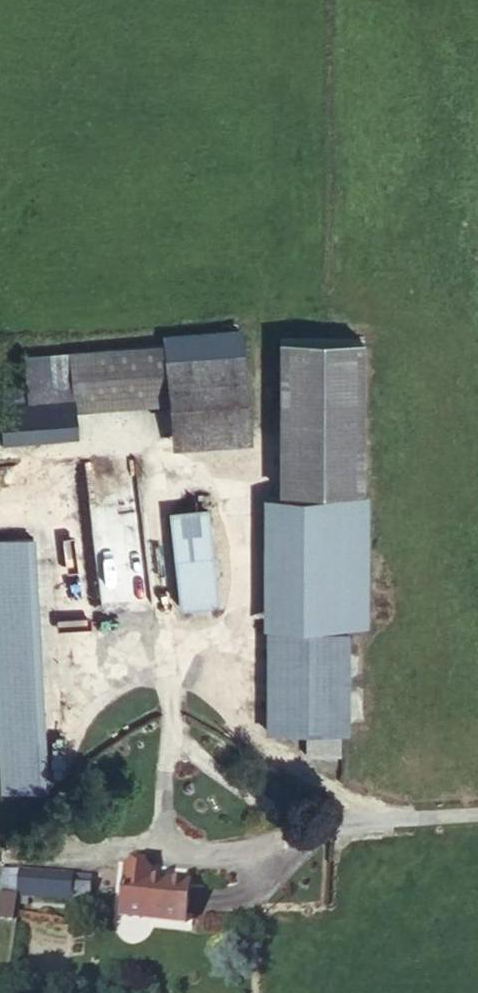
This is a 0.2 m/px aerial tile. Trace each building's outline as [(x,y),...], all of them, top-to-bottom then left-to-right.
[(164,336),(165,345),(169,395),(172,427),(247,421),(239,330),(164,336)] [(165,345),(69,352),(73,400),(73,402),(169,395),(165,345)] [(279,374),(323,374),(323,350),(279,350),(279,374)] [(24,356),(26,387),(27,404),(73,400),(69,352),(24,356)] [(323,483),(323,446),(323,374),(279,374),(278,483),(323,483)] [(0,407),(0,439),(2,439),(2,441),(76,434),(73,402),(73,400),(27,404),(0,407)] [(340,445),(323,446),(323,483),(340,483),(340,445)] [(366,496),(278,495),(278,626),(366,626),(366,496)] [(179,606),(217,602),(207,511),(169,514),(179,606)] [(44,787),(35,533),(0,534),(0,789),(44,787)] [(346,631),(266,630),(266,731),(346,731),(346,631)] [(339,733),(308,732),(309,753),(339,753),(339,733)] [(148,872),(124,869),(119,917),(184,923),(188,883),(147,879),(148,872)] [(4,870),(1,894),(17,897),(18,897),(37,899),(88,905),(90,887),(72,885),(73,876),(4,870)] [(1,894),(0,902),(0,918),(13,920),(17,897),(1,894)]
